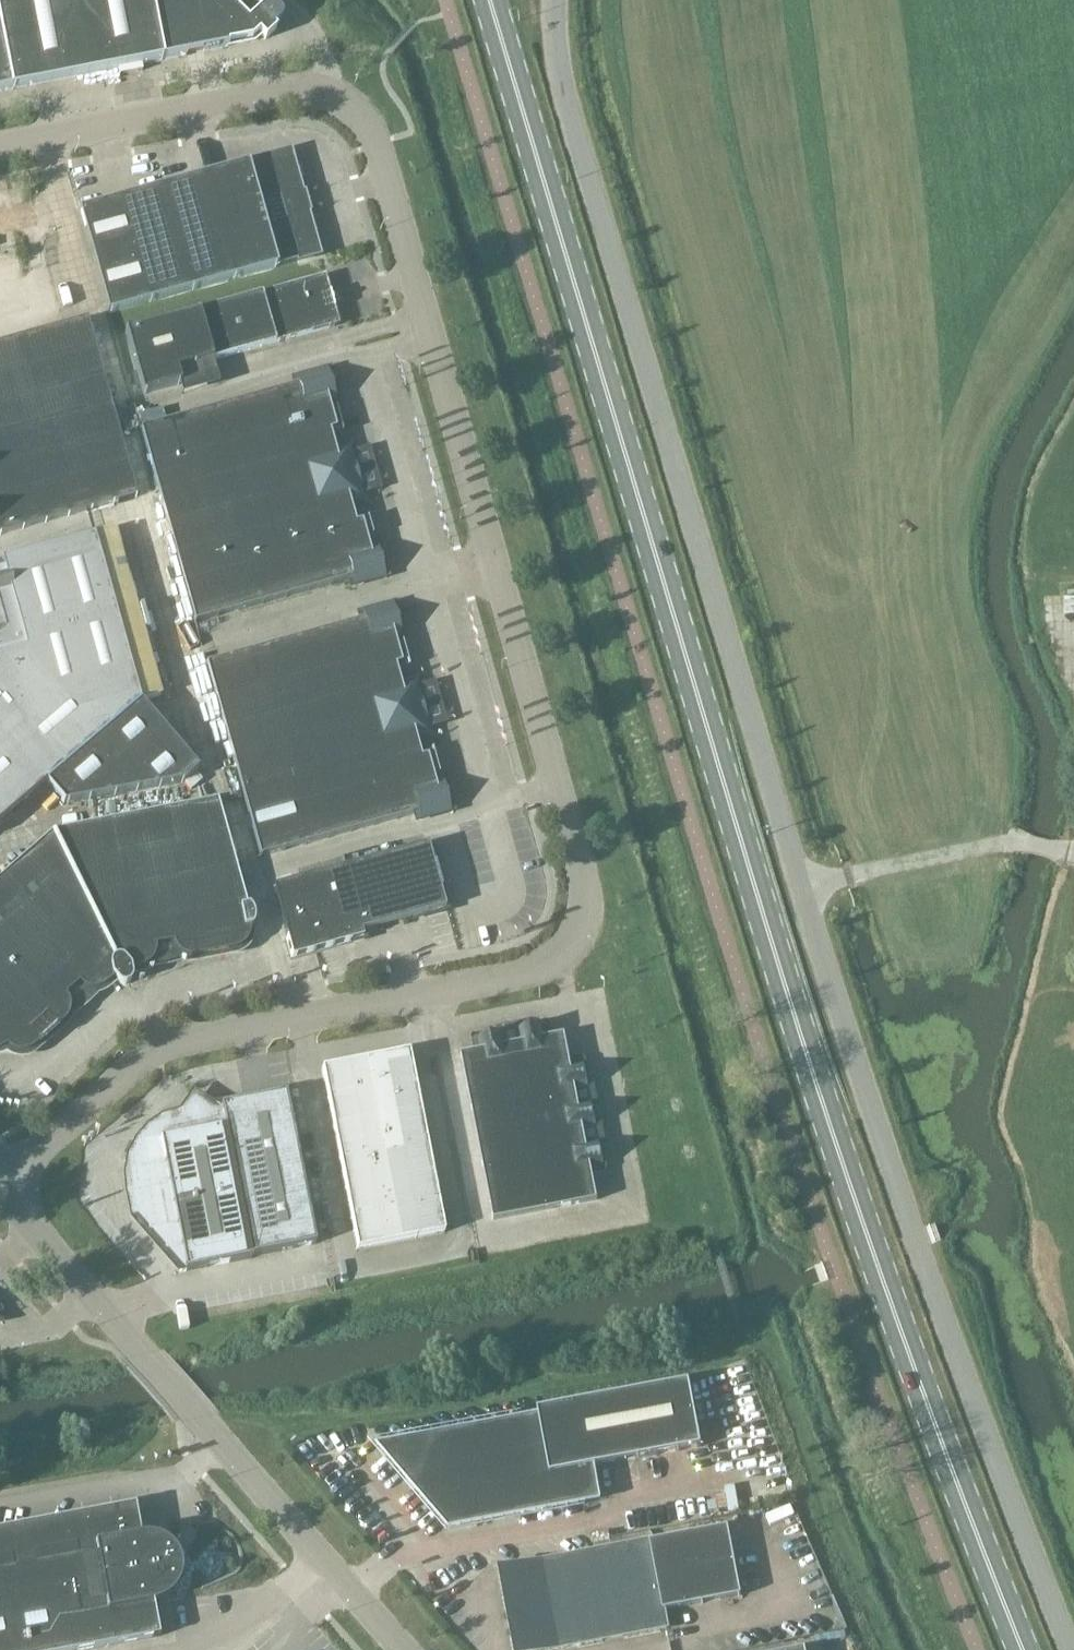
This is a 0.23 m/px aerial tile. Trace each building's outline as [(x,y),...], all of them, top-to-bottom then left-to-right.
[(279,21),(281,18),(281,15),(279,12),(273,6),(271,4),(267,4),(264,5),(260,9),(252,0),(0,0),(0,91),(228,47),(227,44),(242,41),(248,36),(251,39),(257,33),(264,40),(275,29),(273,27),(279,21)] [(289,152),(78,210),(107,314),(318,255),(289,152)] [(320,277),(125,331),(143,394),(178,384),(181,395),(219,385),(212,360),(333,326),(336,321),(333,309),(328,306),(325,297),(328,292),(325,280),(320,277)] [(0,344),(0,535),(136,497),(87,319),(0,344)] [(355,585),(384,577),(375,546),(369,548),(361,522),(355,524),(347,493),(340,495),(331,464),(338,462),(329,431),(335,429),(328,404),(334,402),(325,370),(297,379),(298,385),(140,430),(194,623),(353,579),(355,585)] [(45,782),(63,804),(182,783),(183,782),(190,790),(201,781),(194,772),(197,769),(139,702),(160,696),(114,530),(0,562),(0,560),(0,820),(45,782)] [(205,664),(259,857),(418,812),(420,819),(449,811),(440,780),(434,782),(427,756),(421,758),(395,665),(401,663),(394,637),(400,636),(391,604),(362,612),(364,619),(205,664)] [(7,1052),(22,1052),(29,1051),(34,1048),(63,1023),(65,1019),(68,1015),(69,1010),(68,1005),(67,1000),(64,997),(65,995),(79,982),(87,989),(92,990),(97,990),(101,988),(105,986),(112,979),(117,983),(124,986),(130,977),(130,971),(139,969),(144,968),(148,965),(151,961),(153,957),(154,952),(154,946),(173,942),(174,948),(177,952),(181,956),(185,958),(190,959),(197,958),(233,951),(238,949),(242,947),(245,943),(248,938),(249,933),(249,929),(251,928),(252,927),(249,910),(247,910),(217,801),(52,833),(0,878),(0,1052),(7,1052)] [(300,880),(273,888),(293,957),(314,951),(363,938),(361,932),(427,913),(445,908),(427,845),(300,880)] [(482,1050),(461,1054),(494,1220),(597,1199),(591,1167),(602,1164),(583,1064),(571,1066),(564,1034),(544,1038),(541,1026),(480,1038),(482,1050)] [(365,1060),(371,1091),(414,1082),(408,1052),(365,1060)] [(327,1099),(371,1091),(365,1060),(321,1069),(327,1099)] [(371,1091),(377,1121),(420,1112),(414,1082),(371,1091)] [(327,1099),(333,1129),(377,1121),(371,1091),(327,1099)] [(180,1273),(250,1257),(314,1244),(285,1094),(229,1105),(222,1115),(224,1124),(217,1125),(213,1107),(193,1097),(181,1116),(163,1121),(148,1130),(138,1143),(130,1158),(127,1175),(127,1193),(133,1219),(180,1273)] [(377,1121),(382,1151),(426,1142),(420,1112),(377,1121)] [(339,1159),(382,1151),(377,1121),(333,1129),(339,1159)] [(382,1151),(388,1181),(432,1172),(426,1142),(382,1151)] [(388,1181),(382,1151),(339,1159),(345,1189),(388,1181)] [(432,1172),(388,1181),(394,1211),(437,1202),(432,1172)] [(394,1211),(388,1181),(345,1189),(351,1219),(394,1211)] [(443,1233),(437,1202),(394,1211),(400,1241),(443,1233)] [(357,1250),(400,1241),(394,1211),(351,1219),(357,1250)] [(532,1416),(376,1445),(444,1530),(595,1501),(598,1486),(595,1467),(701,1448),(689,1382),(531,1412),(532,1416)] [(721,1493),(702,1497),(705,1515),(724,1511),(721,1493)] [(179,1565),(178,1560),(173,1551),(161,1541),(151,1538),(140,1538),(134,1506),(0,1530),(0,1598),(179,1565)] [(500,1571),(503,1593),(515,1649),(550,1649),(666,1627),(663,1610),(740,1595),(727,1527),(647,1543),(585,1554),(500,1571)] [(179,1565),(0,1598),(0,1649),(87,1649),(158,1637),(153,1605),(167,1599),(171,1595),(174,1591),(179,1581),(180,1570),(179,1565)] [(839,1633),(823,1636),(825,1647),(841,1644),(839,1633)]
